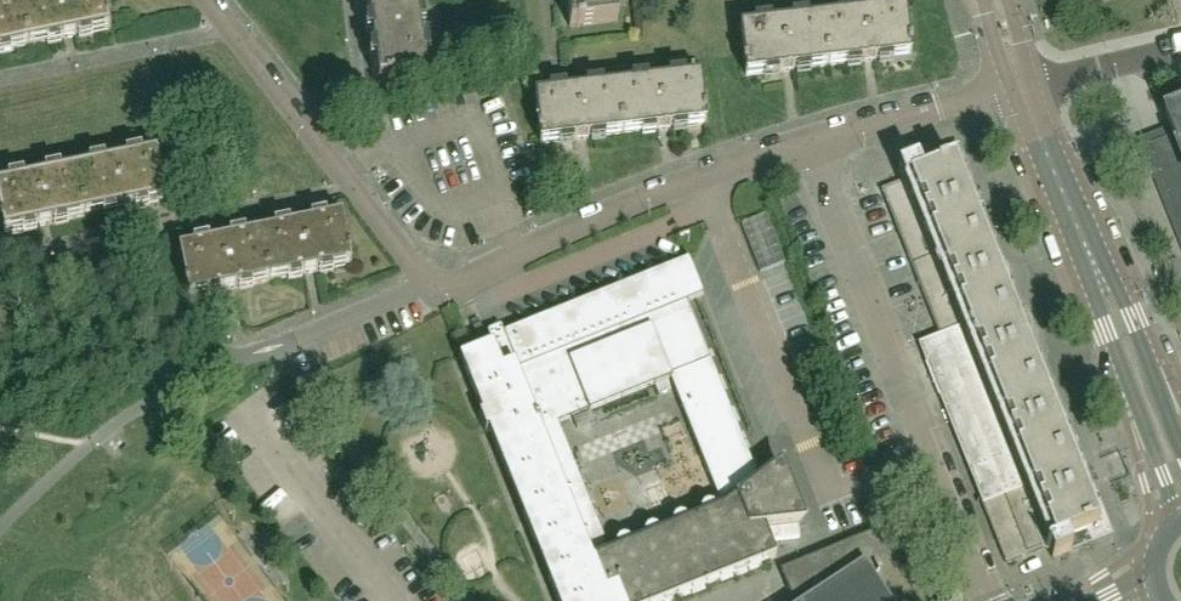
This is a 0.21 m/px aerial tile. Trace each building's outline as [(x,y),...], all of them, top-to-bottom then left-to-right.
[(19,0),(17,0),(0,3),(0,53),(28,47),(19,0)] [(104,0),(19,0),(28,47),(64,40),(69,39),(74,38),(110,31),(109,22),(110,22),(108,16),(104,0)] [(423,56),(422,50),(420,38),(417,19),(417,13),(415,0),(411,0),(367,6),(371,40),(372,45),(373,50),(378,85),(385,84),(385,85),(393,84),(393,82),(426,78),(423,56)] [(615,1),(615,0),(566,0),(569,29),(577,28),(577,29),(584,28),(584,27),(618,23),(615,1)] [(909,43),(905,10),(884,12),(878,13),(863,15),(849,16),(843,17),(822,19),(828,68),(864,63),(869,63),(874,62),(911,58),(910,49),(911,49),(911,43),(909,43)] [(828,68),(822,19),(802,22),(796,22),(781,24),(767,26),(761,26),(739,29),(743,63),(742,63),(743,69),(744,69),(745,77),(781,73),(787,72),(792,72),(828,68)] [(704,111),(700,77),(679,80),(674,80),(659,82),(644,84),(639,84),(618,86),(623,134),(658,131),(664,130),(670,129),(706,125),(705,117),(706,117),(705,111),(704,111)] [(623,134),(618,86),(598,89),(592,89),(577,91),(562,93),(557,93),(536,95),(540,129),(538,129),(539,135),(540,135),(541,143),(576,140),(583,139),(587,138),(623,134)] [(1180,118),(1180,116),(1172,119),(1172,121),(1169,122),(1172,129),(1176,138),(1152,147),(1180,220),(1180,118)] [(1096,148),(1124,141),(1119,122),(1092,129),(1096,148)] [(1085,546),(1112,535),(957,147),(928,159),(897,171),(902,183),(882,192),(940,337),(918,345),(1005,564),(1047,547),(1052,559),(1085,546)] [(164,187),(157,154),(136,158),(130,159),(116,162),(102,165),(96,166),(75,170),(85,218),(120,211),(126,210),(131,209),(167,202),(165,193),(167,193),(165,187),(164,187)] [(75,170),(55,174),(49,176),(35,179),(21,181),(15,183),(0,186),(0,219),(0,220),(0,224),(1,226),(2,226),(3,235),(39,227),(45,226),(50,225),(85,218),(75,170)] [(351,256),(350,251),(349,251),(342,218),(320,222),(315,223),(301,226),(286,229),(280,230),(260,235),(270,282),(304,275),(310,274),(315,273),(351,266),(350,257),(351,256)] [(270,282),(260,235),(240,239),(234,240),(219,243),(205,246),(200,247),(178,251),(185,286),(184,286),(185,292),(186,291),(188,299),(224,292),(229,291),(234,290),(270,282)] [(776,558),(764,530),(769,529),(798,526),(807,525),(807,523),(805,523),(782,467),(784,466),(782,464),(773,471),(758,482),(754,473),(759,471),(755,461),(750,463),(743,444),(690,312),(687,313),(684,304),(703,296),(689,260),(687,260),(688,262),(673,268),(672,266),(664,270),(665,271),(520,330),(519,328),(504,334),(501,327),(487,333),(493,346),(459,359),(460,361),(461,360),(483,415),(479,417),(485,434),(490,432),(558,600),(669,600),(776,558)] [(667,382),(655,387),(659,397),(671,392),(667,382)] [(589,413),(573,420),(577,429),(595,421),(591,413),(589,413)] [(798,526),(769,529),(771,542),(800,539),(798,526)] [(902,569),(885,527),(779,571),(792,600),(916,600),(902,569)]
